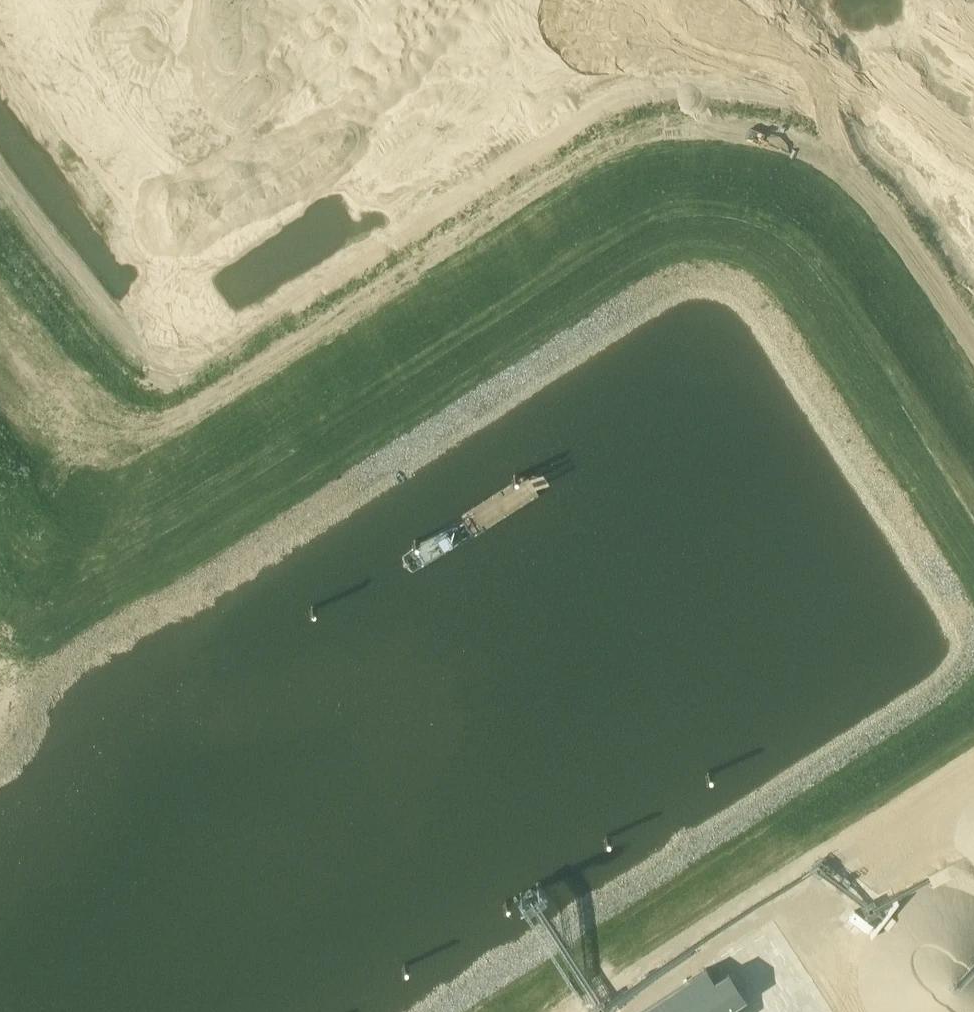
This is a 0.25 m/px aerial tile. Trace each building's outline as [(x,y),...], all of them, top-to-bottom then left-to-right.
[(743,976),(733,962),(720,971),(707,953),(627,1011),(730,1011),(743,1003),(730,985),(743,976)]
